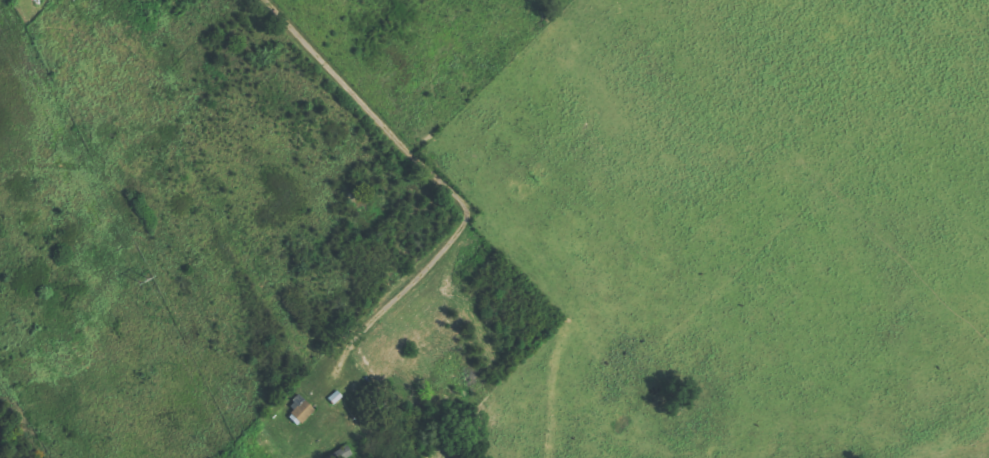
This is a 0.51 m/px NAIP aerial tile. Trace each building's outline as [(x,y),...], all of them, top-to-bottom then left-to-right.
[(317,411),(302,395),(290,406),(295,412),(291,416),(300,426),(317,411)]
